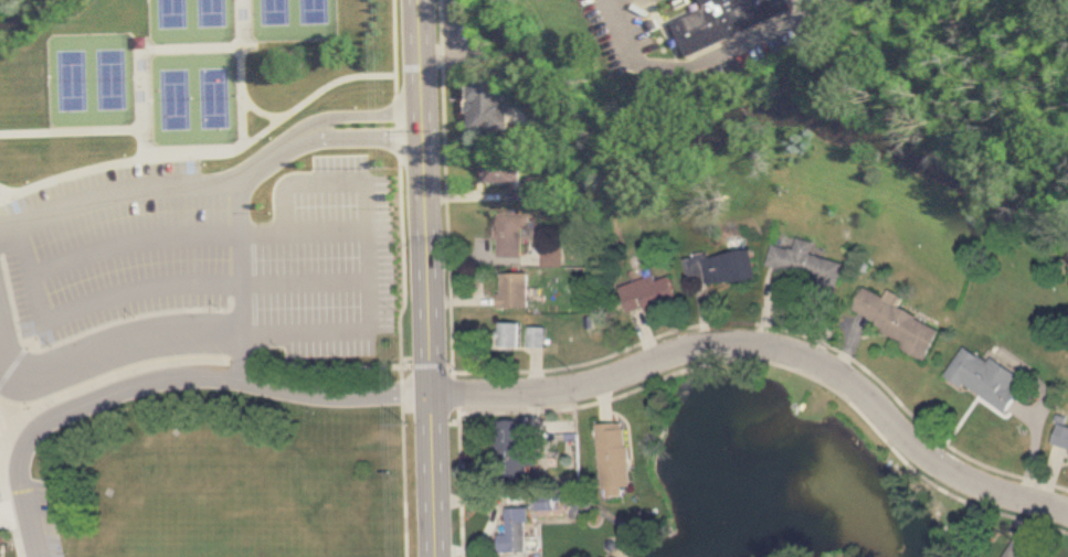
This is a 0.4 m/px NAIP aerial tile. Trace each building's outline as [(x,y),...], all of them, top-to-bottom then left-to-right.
[(706,3),(704,0),(801,0),(804,8),(687,58),(669,20),(706,3)] [(469,133),(507,133),(506,81),(469,82),(469,133)] [(486,163),(486,184),(509,184),(509,202),(524,202),(524,163),(486,163)] [(500,256),(524,256),(524,229),(531,229),(531,216),(500,216),(500,256)] [(844,263),(812,254),(815,242),(799,238),(795,249),(773,244),(768,268),(838,286),(844,263)] [(757,278),(751,248),(702,258),(708,287),(757,278)] [(529,308),(529,274),(500,274),(500,308),(529,308)] [(677,301),(669,276),(655,280),(654,275),(621,285),(628,311),(645,307),(646,311),(677,301)] [(930,353),(942,328),(899,307),(903,297),(889,290),(886,297),(865,286),(850,315),(930,353)] [(521,347),(521,322),(498,322),(498,347),(521,347)] [(544,326),(528,326),(528,347),(544,347),(544,326)] [(966,343),(948,375),(1008,411),(1021,390),(1014,387),(1021,375),(966,343)] [(527,420),(498,420),(498,476),(527,476),(527,420)] [(598,424),(603,497),(624,495),(623,488),(631,486),(626,421),(598,424)] [(1058,425),(1053,448),(1067,452),(1067,427),(1058,425)] [(508,535),(499,535),(499,551),(527,551),(527,507),(508,508),(508,535)] [(1015,537),(1004,556),(1036,556),(1028,553),(1032,546),(1015,537)]
